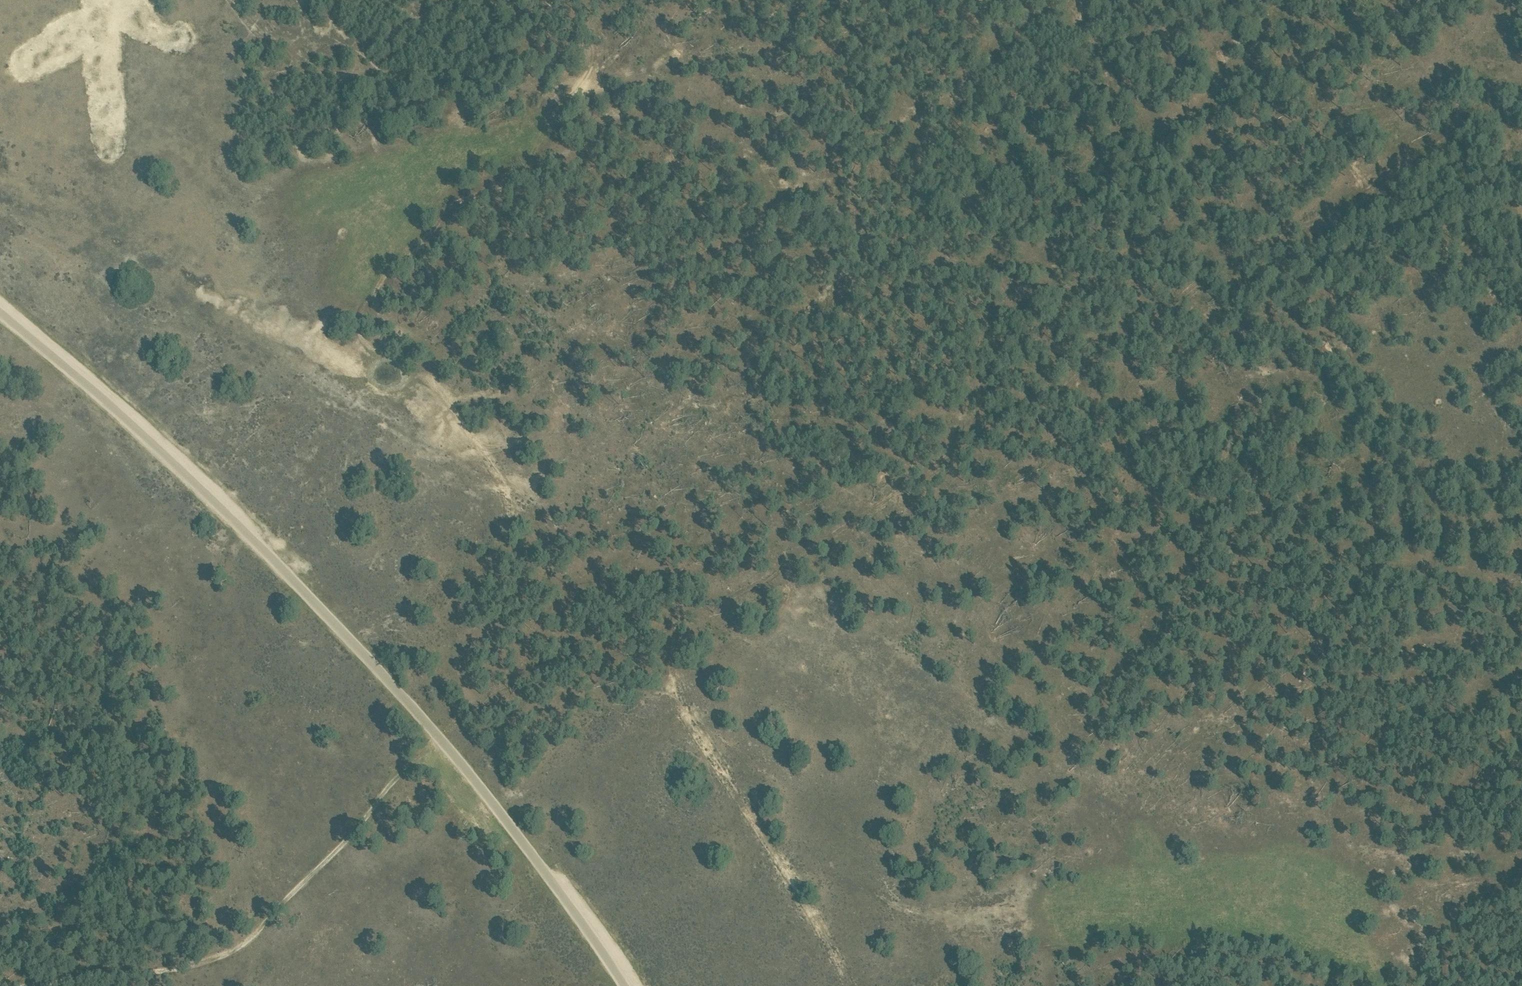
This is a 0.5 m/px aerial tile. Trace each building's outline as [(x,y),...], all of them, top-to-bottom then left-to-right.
[(194,477),(202,471),(197,465),(190,471),(194,477)] [(622,970),(632,963),(628,957),(618,964),(622,970)]
